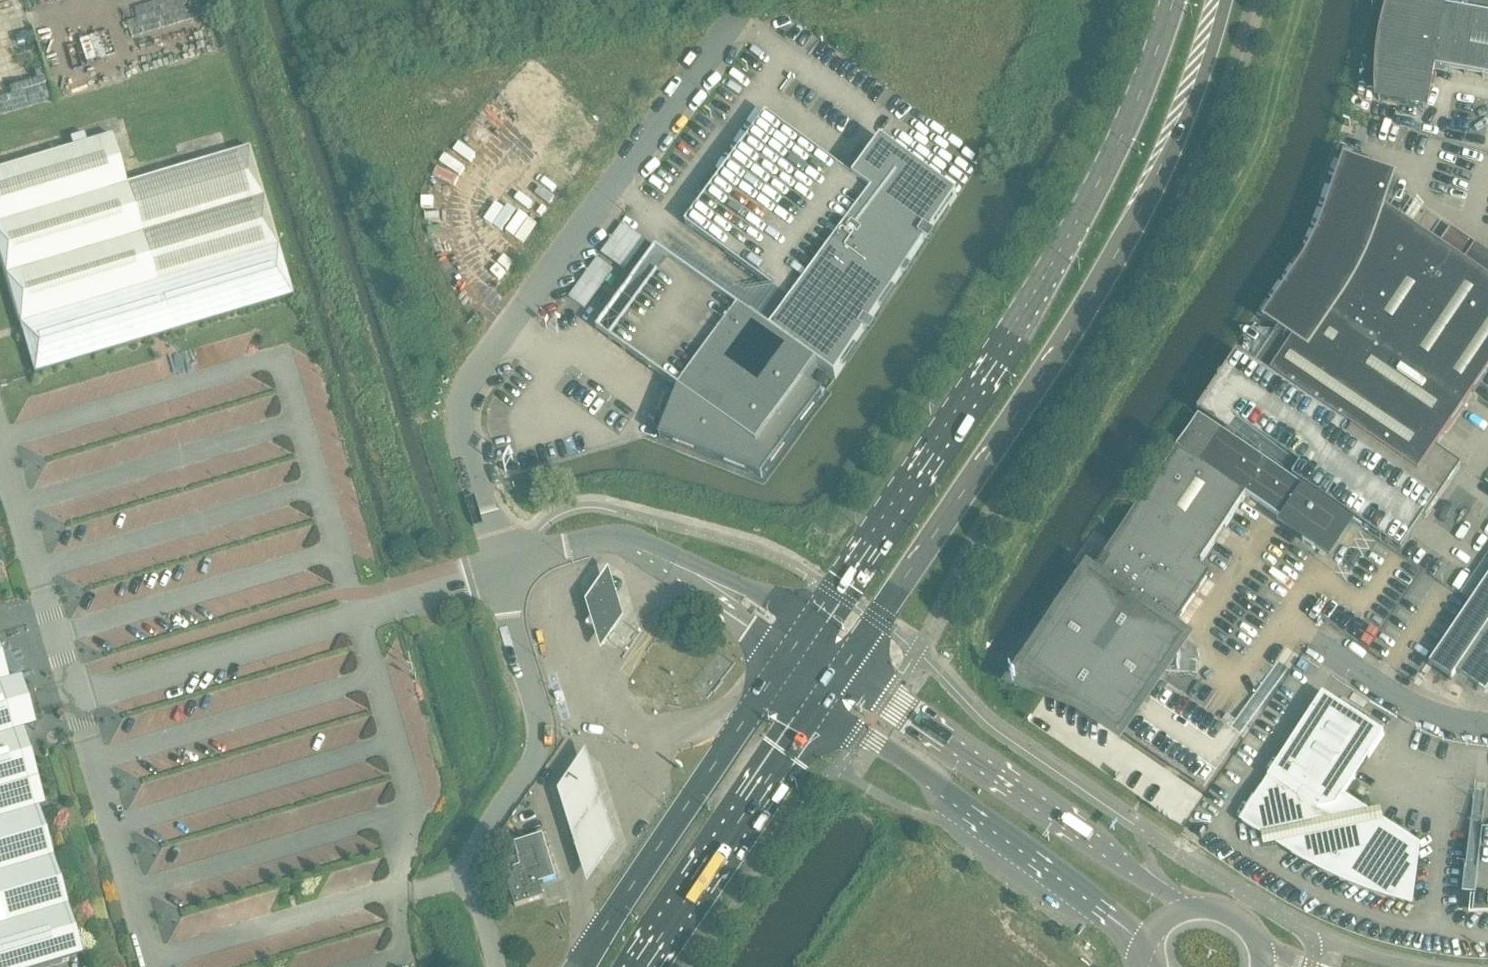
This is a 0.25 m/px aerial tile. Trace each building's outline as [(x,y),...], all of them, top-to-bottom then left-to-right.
[(1431,78),(1432,69),(1487,79),(1487,16),(1443,9),(1445,0),(1392,0),(1386,19),(1382,39),(1379,60),(1378,80),(1379,101),(1425,109),(1429,88),(1435,89),(1436,79),(1431,78)] [(752,318),(751,319),(817,368),(835,381),(957,197),(881,141),(853,179),(766,115),(685,226),(792,304),(771,332),(752,318)] [(149,340),(166,335),(293,297),(249,148),(248,149),(228,155),(126,185),(111,136),(86,144),(84,135),(70,139),(72,148),(0,169),(0,262),(34,375),(149,340)] [(1386,210),(1397,178),(1344,159),(1323,219),(1316,236),(1308,252),(1298,268),(1262,321),(1292,342),(1270,374),(1350,429),(1344,439),(1342,438),(1347,430),(1238,356),(1198,416),(1400,553),(1425,517),(1426,518),(1432,509),(1461,466),(1435,449),(1487,372),(1487,254),(1450,228),(1439,246),(1386,210)] [(817,368),(751,319),(656,250),(596,331),(678,391),(659,439),(762,479),(823,396),(806,383),(817,368)] [(1304,544),(1312,549),(1314,545),(1328,555),(1349,524),(1362,532),(1363,531),(1199,419),(1091,577),(1089,575),(1023,672),(1119,738),(1159,680),(1157,679),(1161,668),(1163,668),(1162,671),(1176,672),(1176,659),(1165,658),(1176,634),(1172,632),(1210,576),(1196,566),(1199,562),(1201,564),(1245,499),(1307,540),(1304,544)] [(1429,666),(1451,682),(1456,673),(1485,693),(1487,689),(1487,579),(1429,666)] [(76,959),(10,739),(23,735),(8,684),(0,686),(0,966),(49,966),(76,959)] [(1392,898),(1410,903),(1418,847),(1380,823),(1368,825),(1366,813),(1343,798),(1384,735),(1323,695),(1241,821),(1263,835),(1260,835),(1263,848),(1278,845),(1302,860),(1323,871),(1345,882),(1368,891),(1392,898)] [(587,748),(559,789),(589,883),(618,842),(587,748)] [(1482,831),(1473,913),(1487,912),(1487,831),(1482,831)] [(515,845),(519,859),(501,865),(515,908),(544,898),(539,885),(557,879),(543,836),(515,845)]
